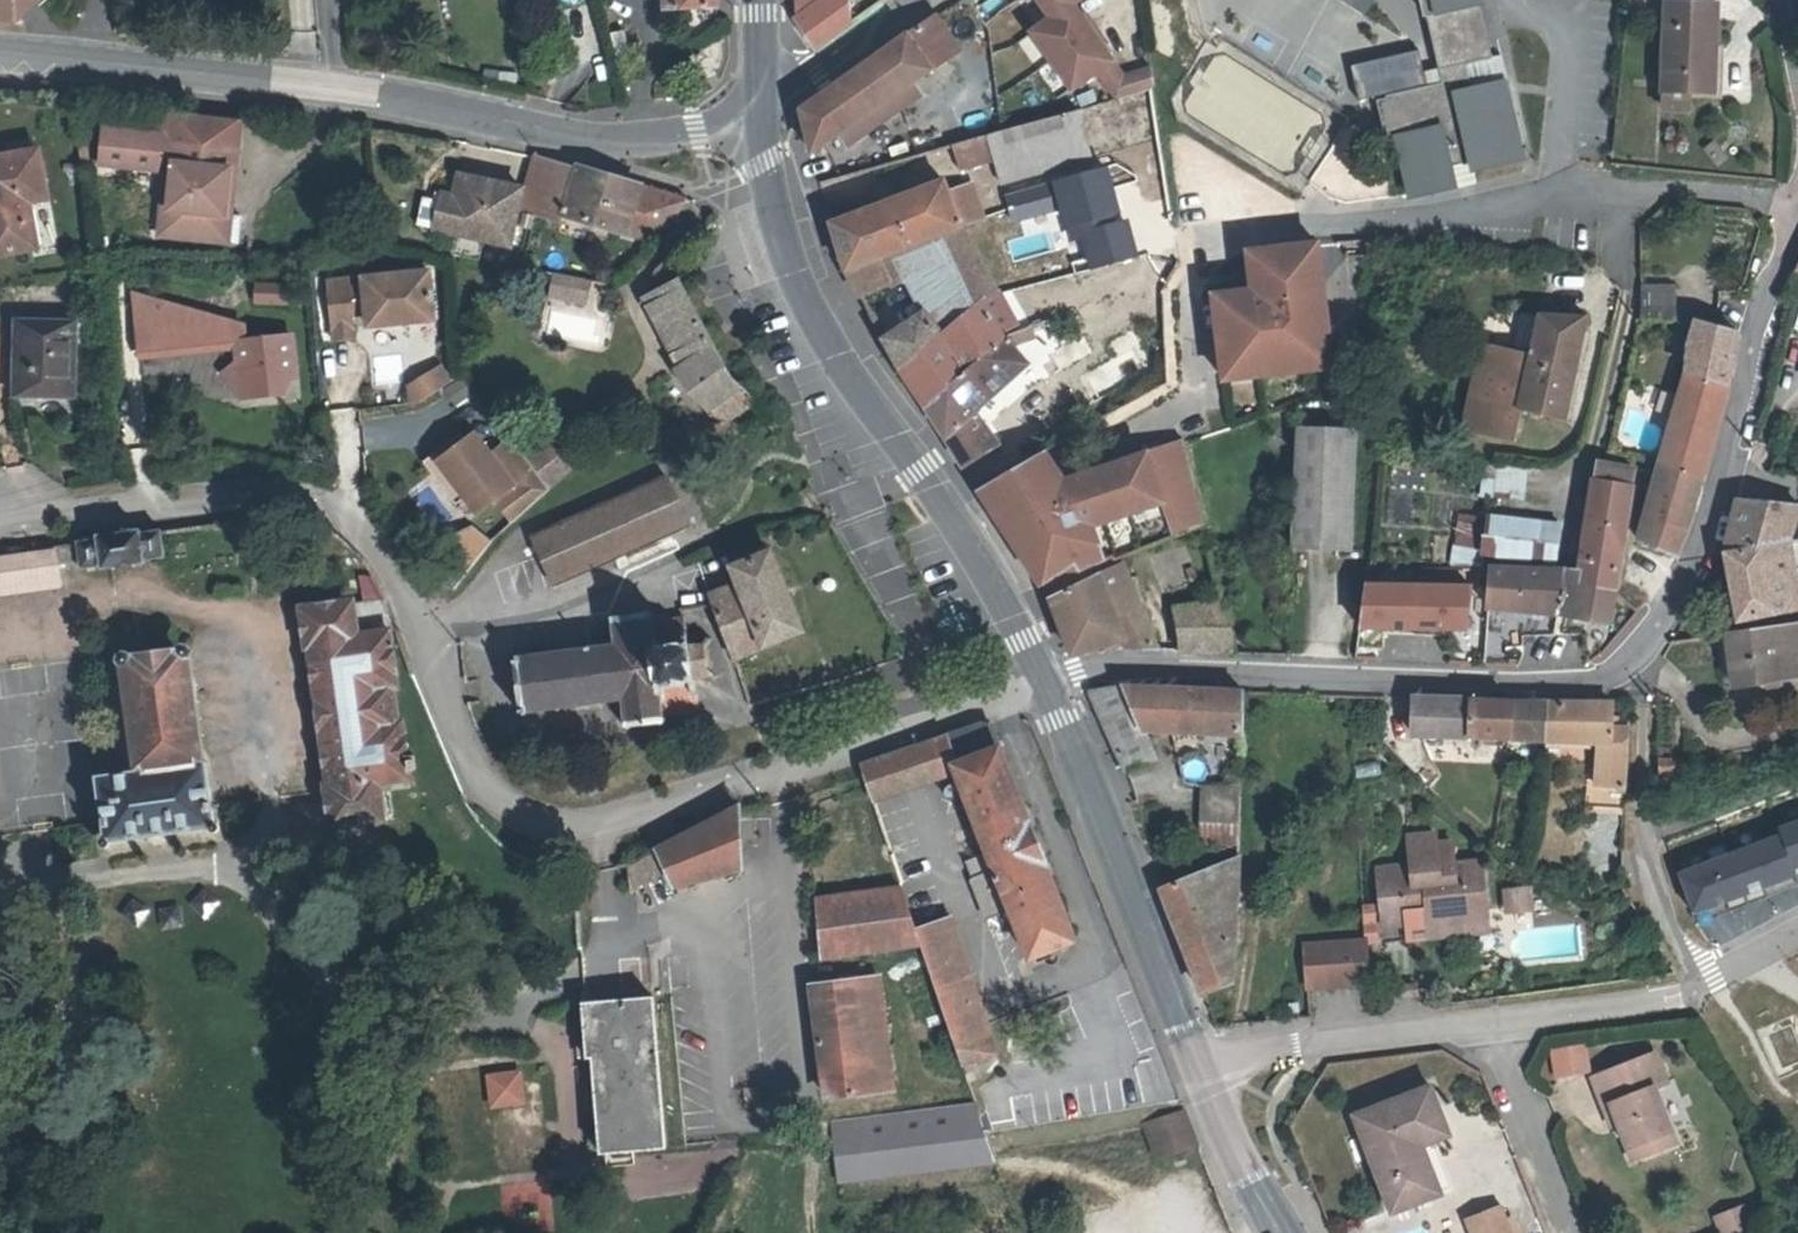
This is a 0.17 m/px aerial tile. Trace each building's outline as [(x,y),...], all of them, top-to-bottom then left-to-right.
[(801,24),(802,24),(835,0),(806,0),(800,4),(801,24)] [(859,24),(854,0),(835,0),(802,24),(819,51),(859,24)] [(1058,20),(1038,35),(1078,91),(1104,74),(1119,64),(1078,6),(1087,0),(1044,0),(1058,20)] [(1451,85),(1395,101),(1385,103),(1394,142),(1404,140),(1417,194),(1418,193),(1446,186),(1448,196),(1449,197),(1467,193),(1462,171),(1482,165),(1484,174),(1534,162),(1514,84),(1482,92),(1475,66),(1502,60),(1488,0),(1431,0),(1451,85)] [(1695,93),(1719,94),(1718,6),(1711,7),(1672,6),(1670,6),(1670,93),(1695,93)] [(807,115),(816,154),(846,133),(947,61),(962,51),(941,18),(821,104),(807,115)] [(628,28),(615,32),(621,54),(634,50),(628,28)] [(1511,58),(1502,60),(1475,66),(1482,92),(1514,84),(1517,84),(1511,58)] [(1122,68),(1119,64),(1104,74),(1107,79),(1122,68)] [(1130,79),(1122,68),(1107,79),(1122,101),(1157,91),(1154,75),(1130,79)] [(915,84),(846,133),(855,146),(925,97),(915,84)] [(1695,93),(1670,93),(1671,111),(1695,111),(1695,93)] [(996,137),(1004,165),(1009,187),(1098,161),(1084,112),(996,137)] [(241,153),(252,155),(255,124),(234,121),(187,116),(183,140),(122,133),(118,166),(172,173),(172,168),(175,145),(241,153)] [(956,149),(964,176),(973,173),(1004,165),(996,137),(956,149)] [(233,220),(241,153),(175,145),(172,168),(177,169),(183,170),(179,215),(173,213),(169,241),(223,247),(228,219),(233,220)] [(252,155),(241,153),(233,220),(228,219),(223,247),(240,249),(252,155)] [(0,160),(0,253),(1,260),(42,254),(35,211),(44,208),(59,206),(50,156),(1,165),(1,160),(0,160)] [(655,244),(695,202),(668,194),(584,169),(583,171),(541,159),(531,191),(525,212),(539,216),(565,224),(566,219),(645,242),(655,244)] [(1482,165),(1462,171),(1467,193),(1487,187),(1484,174),(1482,165)] [(183,170),(177,169),(173,213),(179,215),(183,170)] [(466,172),(460,192),(451,190),(448,200),(440,224),(510,245),(521,211),(525,212),(531,191),(466,172)] [(1448,196),(1446,186),(1418,193),(1419,198),(1439,193),(1441,199),(1448,196)] [(439,195),(448,200),(451,190),(442,188),(439,195)] [(949,188),(896,207),(916,253),(974,232),(992,225),(979,190),(953,199),(949,188)] [(440,224),(448,200),(439,195),(428,191),(420,218),(440,224)] [(857,209),(833,216),(848,264),(853,276),(886,264),(916,253),(896,207),(869,218),(865,214),(862,211),(857,209)] [(54,252),(44,208),(35,211),(42,254),(54,252)] [(947,352),(910,377),(930,414),(1017,346),(1013,340),(1032,329),(974,232),(916,253),(886,264),(898,291),(910,285),(928,318),(947,352)] [(1345,361),(1330,253),(1273,261),(1277,287),(1264,289),(1266,301),(1227,306),(1237,376),(1268,372),(1270,386),(1321,379),(1319,364),(1345,361)] [(1277,287),(1273,261),(1261,262),(1264,289),(1277,287)] [(853,276),(869,303),(875,301),(898,291),(886,264),(853,276)] [(657,295),(662,333),(678,370),(688,385),(714,409),(742,391),(718,348),(716,343),(682,282),(674,266),(659,277),(663,291),(657,295)] [(377,308),(378,322),(444,316),(440,268),(374,274),(374,281),(377,308)] [(360,283),(359,275),(338,278),(343,330),(364,328),(362,310),(360,283)] [(560,294),(599,302),(602,284),(563,277),(560,294)] [(360,283),(362,310),(377,308),(374,281),(360,283)] [(1684,292),(1653,289),(1650,325),(1681,328),(1684,292)] [(265,310),(299,312),(300,294),(265,291),(265,310)] [(311,294),(300,294),(299,312),(310,312),(311,294)] [(869,303),(873,311),(879,308),(875,301),(869,303)] [(251,332),(140,306),(149,367),(222,355),(222,356),(245,353),(247,369),(232,378),(249,404),(289,400),(289,384),(304,384),(300,344),(252,347),(251,332)] [(891,344),(910,377),(947,352),(928,318),(891,344)] [(1469,436),(1515,447),(1524,415),(1565,424),(1589,321),(1547,318),(1536,367),(1487,355),(1469,436)] [(1705,481),(1743,332),(1701,324),(1694,348),(1694,371),(1664,469),(1705,481)] [(20,404),(23,423),(79,422),(83,331),(21,328),(20,404)] [(954,454),(968,475),(999,450),(978,415),(1036,370),(1019,344),(1017,346),(930,414),(954,454)] [(1345,361),(1319,364),(1321,379),(1347,375),(1345,361)] [(412,402),(451,382),(442,363),(402,383),(412,402)] [(1238,391),(1270,386),(1268,372),(1237,376),(1238,391)] [(742,391),(714,409),(734,424),(758,408),(757,406),(742,391)] [(687,444),(716,442),(715,427),(686,429),(687,444)] [(1306,432),(1298,552),(1359,557),(1367,436),(1306,432)] [(512,525),(547,490),(524,459),(507,434),(480,462),(461,443),(454,450),(428,476),(461,507),(477,522),(492,506),(512,525)] [(548,441),(524,459),(547,490),(567,468),(548,441)] [(428,476),(454,450),(448,444),(414,479),(453,516),(461,507),(428,476)] [(1058,473),(991,509),(995,516),(1050,597),(1075,581),(1084,577),(1097,570),(1118,560),(1120,566),(1124,564),(1199,531),(1209,526),(1190,447),(1147,463),(1116,473),(1085,485),(1088,493),(1073,498),(1070,490),(1058,473)] [(1616,459),(1623,460),(1625,447),(1619,447),(1616,459)] [(1145,455),(1114,465),(1116,473),(1147,463),(1145,455)] [(1048,460),(982,495),(986,502),(991,509),(1058,473),(1052,465),(1048,460)] [(1525,496),(1526,464),(1483,463),(1483,496),(1525,496)] [(1586,575),(1584,589),(1619,595),(1637,473),(1602,468),(1592,534),(1587,568),(1586,575)] [(1705,481),(1664,469),(1642,543),(1681,557),(1705,481)] [(532,540),(553,585),(688,524),(667,479),(532,540)] [(1085,485),(1070,490),(1073,498),(1088,493),(1085,485)] [(1731,550),(1730,558),(1797,546),(1797,507),(1742,504),(1731,550)] [(1455,549),(1479,550),(1480,513),(1456,512),(1455,549)] [(442,549),(469,570),(492,540),(465,519),(442,549)] [(1209,526),(1199,531),(1216,608),(1229,606),(1209,526)] [(1587,568),(1592,534),(1542,532),(1540,566),(1587,568)] [(81,551),(60,553),(62,569),(83,566),(84,574),(104,571),(104,576),(147,571),(146,565),(169,563),(165,540),(165,534),(141,537),(140,534),(100,539),(101,544),(80,546),(81,551)] [(1729,559),(1739,627),(1797,616),(1797,546),(1730,558),(1729,559)] [(0,560),(0,593),(6,592),(62,585),(62,569),(60,553),(0,560)] [(713,610),(733,664),(803,637),(773,554),(742,566),(739,558),(730,561),(740,586),(709,598),(713,610)] [(1075,581),(1050,597),(1078,661),(1128,643),(1132,653),(1160,654),(1124,564),(1120,566),(1118,560),(1097,570),(1084,577),(1075,581)] [(1586,575),(1498,572),(1495,611),(1615,629),(1619,595),(1584,589),(1586,575)] [(1469,584),(1360,579),(1357,628),(1467,632),(1469,584)] [(405,690),(397,634),(358,637),(353,605),(307,610),(312,645),(317,644),(336,790),(333,790),(334,795),(337,823),(384,817),(379,784),(416,779),(410,728),(407,729),(402,691),(405,690)] [(1241,659),(1229,606),(1216,608),(1204,609),(1206,657),(1241,659)] [(1185,656),(1206,657),(1204,609),(1183,613),(1185,656)] [(396,624),(391,612),(380,618),(385,629),(396,624)] [(613,647),(514,666),(526,722),(626,703),(631,729),(667,722),(666,715),(701,710),(696,680),(711,673),(705,644),(690,644),(682,614),(646,622),(643,613),(608,621),(613,647)] [(1728,639),(1735,694),(1797,685),(1797,628),(1728,639)] [(219,827),(216,809),(209,763),(202,765),(187,657),(130,664),(146,774),(100,779),(106,825),(109,843),(219,827)] [(1092,697),(1129,776),(1162,762),(1150,738),(1249,740),(1251,695),(1125,691),(1092,697)] [(1549,707),(1418,702),(1417,739),(1546,746),(1549,707)] [(1549,707),(1546,746),(1614,747),(1614,770),(1629,771),(1632,733),(1615,733),(1617,710),(1549,707)] [(997,726),(918,753),(929,785),(961,775),(993,856),(1000,874),(981,882),(977,883),(993,924),(1016,916),(1034,963),(1080,945),(997,726)] [(865,770),(876,802),(929,785),(918,753),(865,770)] [(1666,759),(1665,774),(1685,774),(1685,757),(1666,759)] [(1246,820),(1248,767),(1232,766),(1231,783),(1210,781),(1208,817),(1246,820)] [(654,857),(633,864),(636,887),(668,876),(674,893),(744,879),(744,812),(705,832),(672,849),(654,857)] [(1797,866),(1797,815),(1670,859),(1685,904),(1797,866)] [(1245,840),(1246,820),(1208,817),(1207,839),(1245,840)] [(1412,835),(1415,866),(1378,869),(1385,927),(1410,924),(1409,912),(1430,910),(1444,908),(1445,923),(1492,918),(1486,859),(1459,862),(1456,840),(1439,842),(1439,833),(1412,835)] [(993,856),(977,862),(980,872),(978,872),(981,882),(1000,874),(993,856)] [(526,858),(523,873),(535,876),(539,862),(526,858)] [(1168,897),(1207,997),(1237,985),(1243,860),(1168,897)] [(919,935),(905,892),(817,900),(821,960),(925,953),(919,935)] [(1535,895),(1511,898),(1513,916),(1537,913),(1535,895)] [(158,928),(181,926),(179,903),(156,904),(158,928)] [(1373,937),(1377,905),(1364,903),(1360,935),(1373,937)] [(1493,932),(1492,918),(1445,923),(1444,908),(1430,910),(1434,938),(1493,932)] [(919,935),(925,953),(963,1069),(978,1064),(997,1059),(989,1032),(953,924),(919,935)] [(1371,943),(1357,944),(1360,984),(1374,983),(1371,943)] [(1357,944),(1309,947),(1312,988),(1360,984),(1357,944)] [(878,980),(812,989),(827,1102),(891,1096),(878,980)] [(621,1159),(666,1154),(650,1001),(626,1004),(578,1009),(584,1063),(589,1062),(599,1160),(621,1159)] [(1581,1045),(1564,1048),(1568,1074),(1584,1071),(1581,1045)] [(1630,1125),(1639,1149),(1660,1140),(1665,1152),(1688,1144),(1665,1086),(1679,1081),(1667,1052),(1601,1078),(1612,1107),(1622,1103),(1630,1125)] [(963,1069),(969,1087),(984,1082),(978,1064),(963,1069)] [(522,1069),(483,1071),(485,1107),(524,1105),(522,1069)] [(1433,1090),(1360,1118),(1399,1217),(1443,1201),(1431,1172),(1448,1166),(1439,1144),(1429,1119),(1443,1113),(1433,1090)] [(743,1098),(744,1109),(755,1108),(753,1097),(743,1098)] [(1620,1129),(1630,1125),(1622,1103),(1612,1107),(1620,1129)] [(1453,1138),(1443,1113),(1429,1119),(1439,1144),(1453,1138)] [(1202,1154),(1191,1127),(1188,1120),(1146,1131),(1161,1165),(1202,1154)] [(1644,1161),(1665,1152),(1660,1140),(1639,1149),(1644,1161)] [(874,1147),(831,1151),(834,1174),(876,1170),(874,1147)] [(1459,1195),(1448,1166),(1431,1172),(1443,1201),(1459,1195)] [(1756,1231),(1748,1207),(1721,1217),(1727,1232),(1750,1232),(1756,1231)] [(1504,1215),(1470,1228),(1472,1232),(1510,1232),(1504,1215)]
